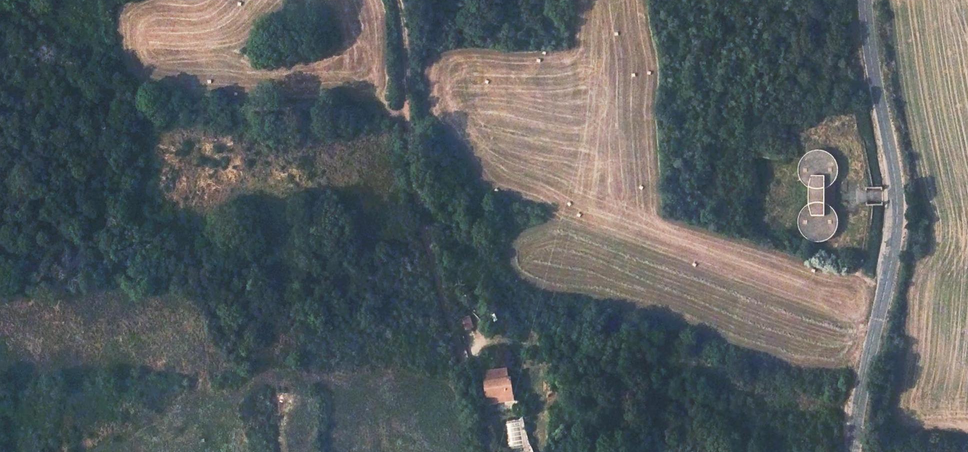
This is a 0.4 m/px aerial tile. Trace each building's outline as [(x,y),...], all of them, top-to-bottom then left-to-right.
[(796,230),(798,234),(800,236),(802,238),(806,242),(810,243),(813,244),(818,244),(821,243),(825,241),(827,239),(831,236),(833,231),(834,228),(834,226),(834,223),(834,221),(832,216),(831,214),(829,212),(827,210),(825,208),(823,207),(822,186),(824,186),(826,184),(828,182),(830,180),(831,177),(832,173),(833,170),(833,168),(831,163),(829,158),(827,156),(825,155),(821,152),(816,151),(813,151),(811,151),(806,153),(802,155),(800,157),(797,161),(796,164),(795,168),(795,174),(796,176),(798,181),(802,184),(806,187),(806,193),(806,204),(806,208),(802,211),(800,213),(798,217),(797,219),(796,222),(796,227),(796,230)] [(824,186),(822,186),(823,207),(825,208),(827,210),(829,212),(831,214),(832,216),(831,177),(830,180),(828,182),(826,184),(824,186)] [(501,371),(483,373),(487,403),(513,400),(511,389),(513,389),(507,380),(502,381),(501,371)]
